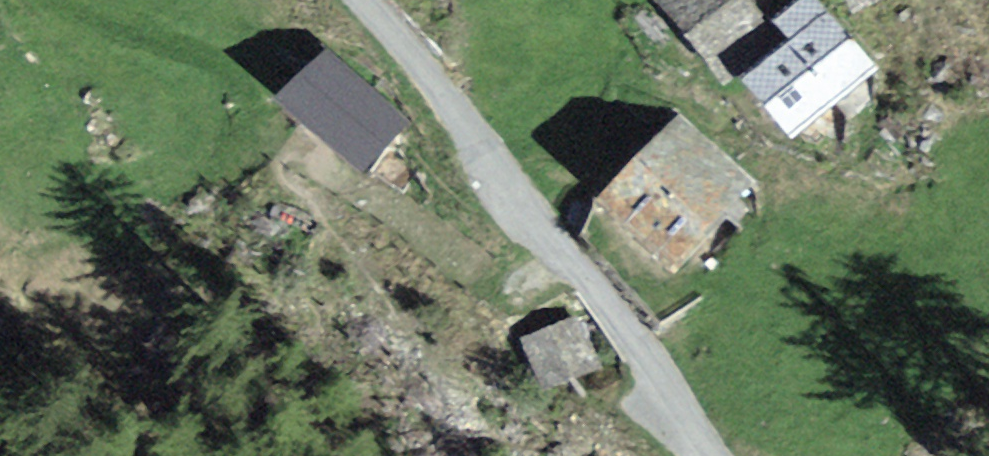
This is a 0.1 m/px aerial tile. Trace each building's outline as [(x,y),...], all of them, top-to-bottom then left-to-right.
[(707,63),(763,20),(747,0),(658,0),(707,63)] [(820,0),(798,0),(775,21),(790,38),(742,80),(795,140),(878,67),(820,0)] [(852,15),(883,0),(845,0),(852,15)] [(395,124),(321,50),(268,102),(341,177),(395,124)] [(674,122),(584,200),(653,279),(749,195),(674,122)] [(568,322),(502,342),(518,393),(584,373),(568,322)]
